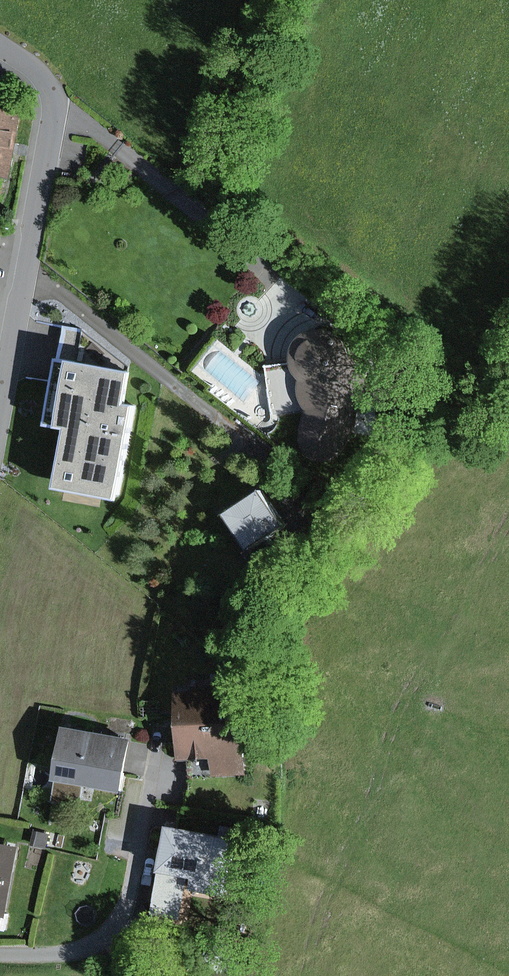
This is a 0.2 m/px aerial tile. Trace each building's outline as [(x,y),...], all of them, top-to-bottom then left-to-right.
[(4,175),(14,116),(0,113),(0,174),(4,175)] [(289,348),(286,365),(266,368),(274,417),(305,412),(299,437),(302,455),(311,460),(330,462),(341,456),(352,432),(358,409),(351,381),(336,335),(314,329),(297,336),(289,348)] [(265,376),(225,344),(209,363),(249,395),(265,376)] [(140,363),(60,348),(45,424),(63,427),(54,483),(127,499),(147,399),(134,396),(140,363)] [(292,518),(269,487),(230,515),(252,546),(292,518)] [(237,697),(177,702),(182,760),(243,755),(237,697)] [(137,735),(68,721),(58,774),(126,788),(137,735)] [(245,837),(172,823),(164,866),(199,873),(196,887),(234,895),(245,837)] [(0,849),(0,932),(16,852),(0,849)]
